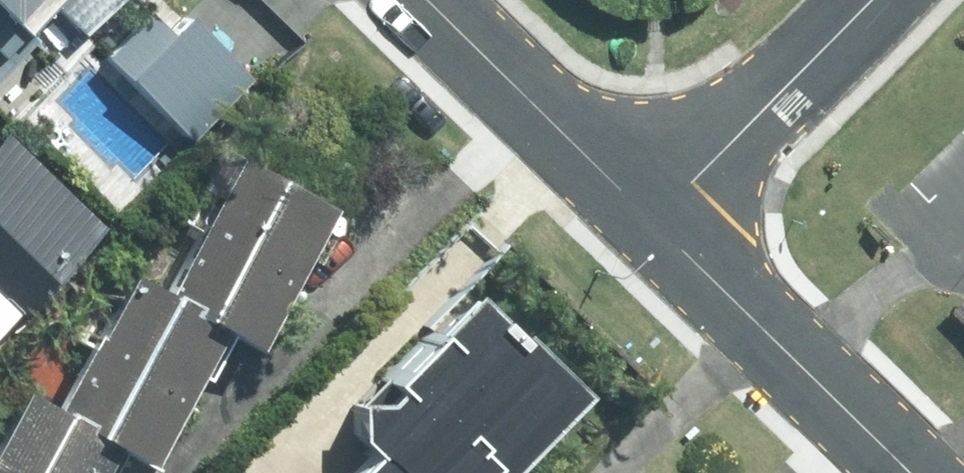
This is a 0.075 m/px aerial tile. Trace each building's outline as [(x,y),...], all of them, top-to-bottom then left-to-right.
[(17,38),(1,22),(22,0),(0,0),(0,56),(17,38)] [(185,17),(246,80),(294,34),(260,0),(202,0),(185,17)] [(164,37),(142,15),(100,56),(185,144),(248,83),(246,80),(185,17),(164,37)] [(9,65),(0,56),(0,74),(9,65)] [(7,313),(92,225),(0,136),(0,305),(7,313)] [(319,210),(225,161),(157,294),(122,275),(51,413),(17,395),(0,427),(0,472),(91,472),(103,451),(144,472),(192,378),(198,381),(220,338),(246,351),(319,210)] [(577,395),(471,289),(288,472),(499,472),(577,395)]
